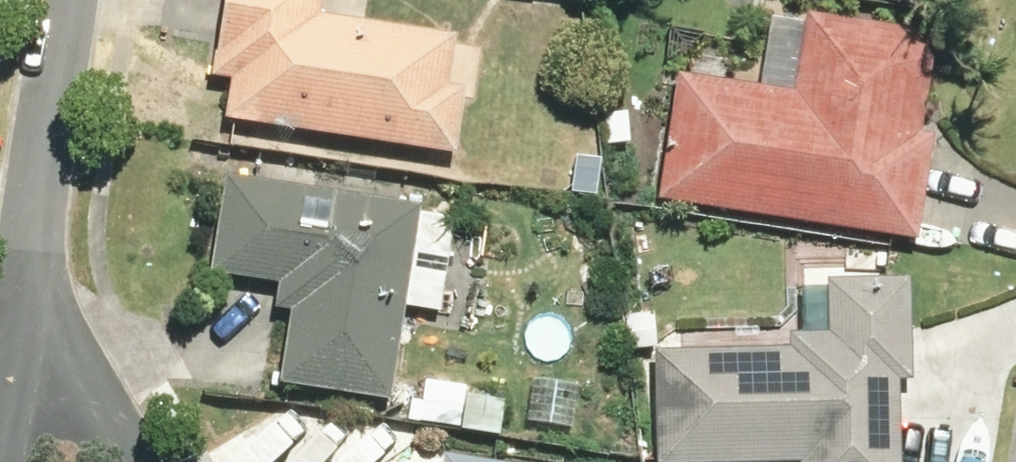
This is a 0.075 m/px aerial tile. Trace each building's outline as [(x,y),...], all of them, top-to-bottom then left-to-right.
[(219,79),(238,81),(232,126),(236,127),(464,152),(477,37),(368,25),(371,0),(228,0),(219,79)] [(918,237),(925,238),(941,137),(933,136),(949,32),(811,11),(799,94),(684,77),(665,199),(918,237)] [(451,276),(417,271),(420,255),(455,260),(459,220),(425,215),(426,208),(234,182),(229,183),(216,278),(285,286),(282,313),(294,315),(285,384),(400,400),(413,308),(446,313),(451,276)] [(906,389),(920,389),(920,277),(834,277),(834,331),(795,331),(795,351),(661,350),(661,461),(906,461),(906,389)] [(535,380),(531,423),(576,425),(580,383),(535,380)] [(414,398),(412,423),(511,430),(514,387),(430,381),(429,399),(414,398)]
